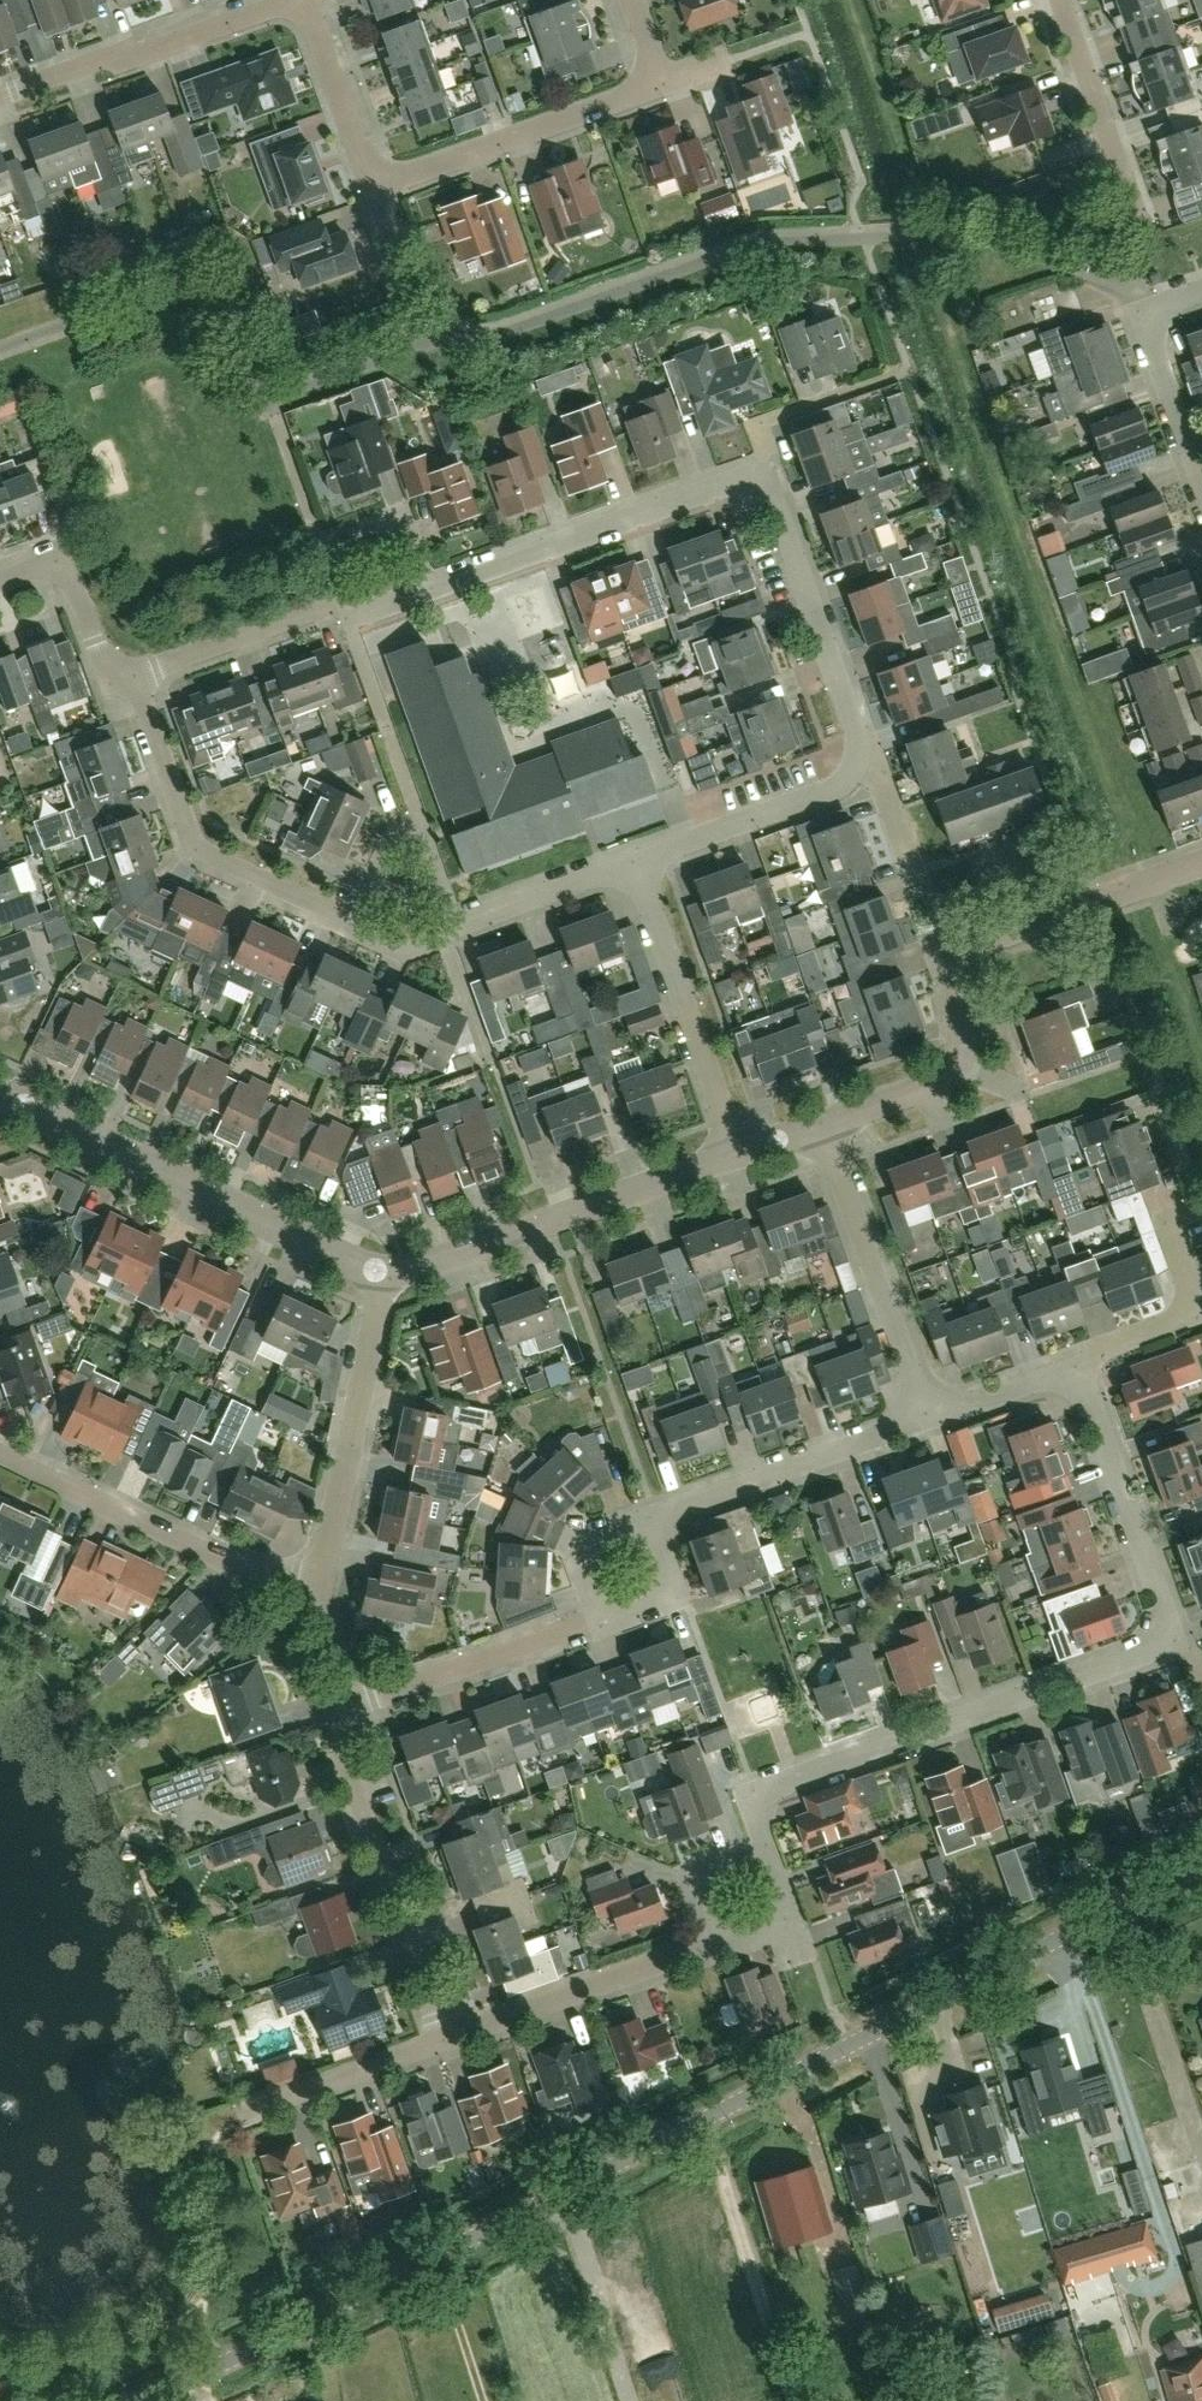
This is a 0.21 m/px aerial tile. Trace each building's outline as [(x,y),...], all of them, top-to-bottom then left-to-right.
[(19,44),(8,15),(22,10),(18,0),(0,0),(0,51),(19,44)] [(22,10),(21,7),(34,2),(47,37),(73,28),(72,25),(63,0),(18,0),(22,10)] [(72,25),(98,16),(92,0),(63,0),(72,25)] [(366,10),(374,7),(379,20),(416,7),(414,0),(363,0),(366,10)] [(524,18),(533,43),(589,23),(589,22),(586,18),(584,14),(580,10),(577,0),(575,0),(551,9),(548,0),(521,0),(518,1),(524,18)] [(691,29),(737,12),(732,0),(680,0),(691,29)] [(942,21),(987,5),(985,0),(934,0),(942,21)] [(1173,24),(1164,0),(1118,0),(1103,5),(1107,12),(1112,18),(1116,29),(1121,27),(1127,45),(1173,29),(1171,25),(1173,24)] [(384,60),(430,44),(421,19),(383,33),(388,46),(380,49),(384,60)] [(589,23),(533,43),(547,82),(574,73),(569,59),(595,50),(591,39),(591,34),(591,29),(590,24),(589,23)] [(966,46),(978,78),(1026,61),(1021,46),(1025,45),(1019,29),(1016,30),(1015,28),(981,41),(975,25),(943,36),(949,53),(966,46)] [(1134,90),(1190,71),(1176,32),(1174,32),(1173,29),(1127,45),(1133,62),(1128,64),(1133,76),(1132,81),(1133,86),(1134,90)] [(430,44),(384,60),(384,61),(387,60),(395,83),(438,67),(430,44)] [(206,112),(239,101),(245,119),(295,101),(277,51),(195,81),(206,112)] [(475,66),(479,80),(488,77),(484,63),(475,66)] [(438,67),(395,83),(403,106),(401,107),(447,91),(438,67)] [(1176,119),(1201,110),(1201,106),(1190,71),(1134,90),(1136,95),(1139,100),(1142,103),(1146,115),(1172,105),(1176,119)] [(732,118),(719,123),(739,179),(768,169),(763,155),(781,148),(775,130),(792,124),(775,75),(746,86),(751,100),(729,108),(732,118)] [(475,81),(474,82),(483,106),(484,105),(497,101),(499,100),(490,76),(488,77),(479,80),(475,81)] [(977,110),(987,139),(1010,131),(1015,146),(1052,133),(1036,87),(999,100),(1000,102),(999,103),(998,99),(984,104),(985,108),(977,110)] [(447,91),(401,107),(405,119),(413,116),(418,129),(455,115),(447,91)] [(149,141),(176,132),(162,93),(135,103),(149,141)] [(155,158),(149,141),(135,103),(109,112),(123,151),(129,168),(155,158)] [(482,109),(472,112),(478,127),(487,124),(482,109)] [(1176,119),(1181,132),(1156,141),(1160,152),(1159,158),(1160,163),(1161,168),(1201,153),(1201,110),(1176,119)] [(76,189),(93,183),(98,194),(120,186),(109,156),(96,161),(82,122),(55,132),(69,170),(76,189)] [(698,138),(683,143),(677,126),(670,129),(666,126),(656,129),(655,134),(642,138),(651,162),(642,164),(650,185),(677,176),(683,192),(713,181),(698,138)] [(55,132),(29,141),(43,180),(69,170),(55,132)] [(192,134),(168,142),(180,177),(204,168),(192,134)] [(327,191),(310,143),(284,152),(277,134),(250,144),(262,176),(280,169),(293,204),(304,200),(306,205),(325,198),(323,193),(327,191)] [(0,152),(0,211),(19,204),(25,221),(23,222),(30,240),(47,233),(36,203),(28,180),(14,185),(2,151),(0,152)] [(109,156),(120,186),(134,181),(129,168),(123,151),(109,156)] [(1174,192),(1199,183),(1201,191),(1201,153),(1161,168),(1163,172),(1166,177),(1170,180),(1174,192)] [(552,243),(580,233),(582,236),(604,228),(598,211),(580,161),(548,173),(550,178),(531,185),(552,243)] [(172,185),(151,191),(154,205),(176,199),(172,185)] [(731,195),(715,201),(722,220),(738,214),(731,195)] [(483,205),(480,197),(445,209),(447,214),(442,216),(451,241),(456,239),(463,259),(485,251),(492,270),(523,259),(501,198),(483,205)] [(48,237),(62,232),(50,198),(36,203),(47,233),(48,237)] [(304,286),(357,267),(352,253),(354,248),(351,239),(347,238),(345,233),(328,239),(321,221),(270,239),(282,270),(296,265),(304,286)] [(1048,322),(1067,318),(1064,305),(1045,310),(1048,322)] [(299,317),(281,323),(289,343),(306,336),(299,317)] [(817,377),(854,364),(848,347),(850,343),(846,334),(843,332),(838,319),(822,325),(821,320),(816,318),(782,331),(796,370),(812,364),(817,377)] [(1077,367),(1118,353),(1107,323),(1075,334),(1071,323),(1038,335),(1053,374),(1077,367)] [(1201,393),(1201,332),(1187,337),(1195,360),(1181,364),(1192,397),(1201,393)] [(634,343),(638,355),(641,363),(656,357),(649,338),(634,343)] [(728,409),(768,395),(756,360),(715,375),(706,348),(664,363),(674,391),(688,386),(705,434),(733,425),(728,409)] [(1118,353),(1077,367),(1085,391),(1070,396),(1077,413),(1104,404),(1100,392),(1128,382),(1118,353)] [(355,391),(357,399),(360,405),(373,400),(368,386),(355,391)] [(642,402),(623,409),(628,422),(644,467),(673,456),(666,437),(681,432),(677,421),(667,393),(642,402)] [(852,424),(844,402),(813,413),(817,426),(792,435),(802,462),(865,439),(858,421),(852,424)] [(605,481),(595,454),(610,449),(605,436),(594,406),(568,415),(576,438),(554,446),(571,493),(605,481)] [(1090,425),(1099,450),(1147,433),(1138,408),(1090,425)] [(329,451),(336,470),(331,471),(326,476),(326,482),(329,490),(333,494),(339,494),(344,492),(345,496),(379,484),(376,474),(391,468),(374,419),(348,428),(353,442),(329,451)] [(1054,438),(1049,425),(1033,431),(1037,444),(1054,438)] [(534,479),(548,474),(531,427),(505,436),(513,459),(488,468),(505,516),(543,503),(534,479)] [(1147,433),(1099,450),(1108,476),(1156,458),(1147,433)] [(852,489),(879,479),(880,478),(866,439),(865,439),(802,462),(811,488),(843,477),(848,490),(852,489)] [(441,526),(476,514),(458,464),(456,465),(452,459),(438,464),(438,471),(431,474),(424,455),(401,464),(412,495),(428,490),(441,526)] [(40,494),(54,489),(42,456),(15,466),(19,477),(7,481),(1,463),(20,518),(45,509),(40,494)] [(0,464),(0,525),(20,518),(1,463),(0,464)] [(901,471),(880,478),(879,479),(883,492),(906,484),(901,471)] [(1089,498),(1100,494),(1094,478),(1084,482),(1089,498)] [(1109,508),(1119,533),(1167,515),(1158,490),(1109,508)] [(821,514),(830,541),(888,520),(879,494),(821,514)] [(1100,494),(1089,498),(1064,508),(1069,522),(1105,508),(1100,494)] [(1176,540),(1167,515),(1119,533),(1127,558),(1114,563),(1119,577),(1133,572),(1151,566),(1146,551),(1176,540)] [(888,520),(830,541),(840,567),(865,558),(869,571),(885,565),(902,559),(888,520)] [(738,589),(739,594),(753,589),(743,561),(734,535),(721,539),(718,532),(693,541),(707,581),(713,598),(738,589)] [(667,587),(677,616),(691,611),(689,607),(713,598),(707,581),(693,541),(668,549),(680,583),(667,587)] [(903,560),(902,559),(885,565),(890,564),(895,578),(849,595),(858,620),(909,601),(900,578),(927,568),(922,553),(903,560)] [(619,618),(636,612),(640,625),(654,620),(653,615),(665,610),(655,582),(642,587),(633,562),(602,573),(619,618)] [(1124,592),(1133,616),(1195,594),(1186,570),(1138,587),(1133,572),(1119,577),(1105,582),(1110,597),(1124,592)] [(581,609),(567,613),(577,642),(590,637),(592,642),(623,630),(618,618),(619,618),(602,573),(572,584),(581,609)] [(1133,616),(1147,654),(1171,645),(1166,631),(1201,619),(1201,596),(1196,596),(1195,594),(1133,616)] [(744,619),(763,612),(759,600),(758,599),(739,605),(744,619)] [(918,626),(909,601),(858,620),(867,645),(902,632),(907,647),(922,641),(956,629),(951,614),(918,626)] [(677,641),(682,639),(678,628),(673,611),(667,613),(677,641)] [(678,628),(682,639),(699,633),(696,622),(678,628)] [(753,629),(752,628),(713,641),(712,636),(692,643),(703,674),(721,668),(721,667),(761,652),(766,651),(758,628),(753,629)] [(962,644),(956,629),(922,641),(927,656),(877,674),(886,699),(938,680),(932,664),(942,660),(939,652),(962,644)] [(90,695),(78,662),(63,667),(53,639),(28,648),(38,676),(50,709),(51,709),(90,695)] [(445,819),(452,817),(457,832),(451,835),(464,873),(584,830),(581,819),(655,793),(642,754),(631,758),(617,719),(551,743),(554,753),(514,768),(479,671),(469,675),(462,656),(433,666),(424,640),(386,654),(445,819)] [(337,709),(364,700),(353,670),(341,674),(337,672),(328,648),(301,657),(318,704),(333,698),(337,709)] [(766,651),(761,652),(721,667),(721,668),(726,681),(717,684),(721,695),(770,677),(769,677),(775,675),(766,651)] [(25,682),(14,653),(0,658),(0,692),(7,710),(31,701),(43,735),(58,730),(51,709),(50,709),(38,676),(25,682)] [(1181,667),(1195,662),(1192,653),(1177,658),(1181,667)] [(292,713),(318,704),(301,657),(275,667),(277,673),(262,679),(269,700),(280,730),(296,724),(292,713)] [(1149,753),(1190,739),(1163,664),(1122,679),(1149,753)] [(616,697),(644,687),(638,669),(609,679),(616,697)] [(1198,669),(1183,675),(1190,693),(1201,688),(1201,681),(1198,669)] [(245,677),(218,687),(235,734),(261,725),(264,735),(280,730),(269,700),(258,704),(253,702),(247,686),(245,677)] [(944,697),(938,680),(886,699),(895,724),(936,709),(941,724),(980,710),(975,695),(955,702),(952,694),(944,697)] [(219,739),(235,734),(218,687),(192,696),(194,701),(174,709),(194,766),(198,764),(224,755),(219,739)] [(662,688),(661,689),(649,693),(665,738),(666,743),(681,737),(691,734),(719,724),(714,709),(709,695),(681,705),(671,708),(664,688),(662,688)] [(1192,699),(1201,726),(1201,695),(1192,699)] [(777,698),(724,717),(728,729),(742,724),(746,737),(786,723),(791,721),(783,697),(777,699),(777,698)] [(786,723),(746,737),(751,751),(742,754),(749,773),(762,769),(759,760),(795,747),(794,746),(799,744),(791,721),(786,723)] [(955,781),(954,779),(964,776),(961,766),(975,762),(970,748),(956,753),(948,729),(906,744),(908,750),(900,752),(910,780),(918,777),(923,792),(955,781)] [(65,781),(65,783),(122,762),(113,737),(95,743),(90,730),(55,742),(69,780),(65,781)] [(376,775),(363,739),(347,744),(360,781),(376,775)] [(1201,760),(1201,744),(1188,749),(1193,764),(1201,760)] [(48,755),(45,748),(33,752),(36,760),(48,755)] [(687,758),(695,779),(717,771),(710,751),(698,755),(688,758),(687,758)] [(1168,772),(1186,766),(1181,751),(1163,758),(1168,772)] [(1162,775),(1157,760),(1147,764),(1153,778),(1162,775)] [(65,809),(70,824),(100,813),(95,800),(131,787),(122,762),(65,783),(74,806),(65,809)] [(1016,829),(1024,826),(1007,776),(1003,762),(989,767),(993,781),(983,784),(998,826),(1013,821),(1016,829)] [(1043,819),(1040,811),(1046,809),(1031,768),(1007,776),(1024,826),(1043,819)] [(955,781),(959,793),(960,793),(978,842),(987,839),(984,831),(998,826),(983,784),(973,788),(969,774),(964,776),(954,779),(955,781)] [(1157,792),(1171,833),(1201,822),(1201,776),(1157,792)] [(318,794),(311,810),(356,831),(369,804),(324,783),(309,777),(304,788),(318,794)] [(959,849),(978,842),(960,793),(959,793),(936,801),(951,843),(956,841),(959,849)] [(356,831),(311,810),(299,835),(289,830),(282,845),(310,858),(316,847),(321,845),(344,856),(356,831)] [(104,827),(100,813),(70,824),(71,825),(63,828),(68,840),(84,834),(93,859),(149,839),(140,814),(104,827)] [(49,833),(44,817),(33,820),(39,836),(49,833)] [(859,825),(853,824),(852,820),(824,830),(819,817),(795,826),(809,865),(862,846),(861,844),(864,839),(859,825)] [(93,859),(86,862),(91,876),(105,880),(114,906),(126,917),(159,884),(152,867),(158,865),(149,839),(93,859)] [(843,882),(871,872),(870,869),(873,865),(868,850),(863,849),(862,846),(809,865),(822,904),(848,895),(843,882)] [(764,916),(760,904),(745,863),(720,872),(739,925),(764,916)] [(11,867),(0,871),(0,926),(37,912),(30,892),(21,895),(11,867)] [(708,964),(724,958),(715,934),(739,925),(720,872),(695,881),(711,927),(697,933),(708,964)] [(159,884),(126,917),(127,918),(159,932),(152,948),(176,959),(177,957),(178,956),(186,937),(204,899),(179,888),(177,892),(159,884)] [(841,940),(854,936),(893,922),(884,896),(856,906),(852,893),(848,895),(827,902),(832,915),(841,940)] [(44,923),(64,915),(57,895),(47,899),(51,909),(41,913),(44,923)] [(204,899),(186,937),(210,948),(228,910),(204,899)] [(600,961),(625,952),(610,911),(585,920),(600,961)] [(62,923),(67,946),(82,942),(77,920),(62,923)] [(600,961),(585,920),(560,929),(578,979),(589,975),(586,966),(600,961)] [(252,921),(234,959),(222,954),(219,960),(203,996),(218,1002),(229,978),(250,987),(258,970),(259,971),(276,932),(252,921)] [(850,981),(846,982),(869,974),(879,970),(875,958),(903,948),(902,945),(905,940),(900,926),(895,926),(893,922),(854,936),(858,950),(841,956),(850,981)] [(785,923),(769,929),(771,935),(773,941),(779,959),(795,953),(785,923)] [(25,932),(0,941),(0,1002),(7,999),(9,1005),(13,1007),(22,1004),(24,1000),(22,994),(37,989),(31,973),(35,971),(37,967),(25,932)] [(276,932),(259,971),(283,982),(300,943),(276,932)] [(529,941),(504,950),(522,1000),(524,999),(533,996),(529,987),(543,982),(535,959),(529,941)] [(514,1011),(524,1007),(504,950),(501,951),(497,947),(484,952),(483,957),(478,959),(493,1000),(508,994),(514,1011)] [(317,1000),(331,1006),(349,966),(348,965),(349,962),(349,960),(331,952),(328,953),(326,955),(325,954),(321,961),(309,956),(292,992),(283,1012),(280,1018),(299,1027),(307,1011),(311,1013),(317,1000)] [(647,1006),(661,1001),(645,953),(630,958),(647,1006)] [(203,996),(219,960),(206,954),(194,981),(194,992),(203,996)] [(111,959),(107,968),(127,978),(132,968),(111,959)] [(350,966),(349,966),(331,1006),(344,1012),(339,1022),(341,1028),(348,1031),(344,1040),(357,1046),(357,1045),(371,1014),(379,998),(366,992),(373,977),(372,976),(373,973),(372,971),(353,963),(352,963),(350,966)] [(869,974),(846,982),(860,1020),(873,1016),(913,1001),(904,976),(873,987),(869,974)] [(573,1014),(564,989),(561,983),(546,988),(557,1020),(573,1014)] [(1079,1001),(1093,996),(1088,983),(1061,992),(1066,1006),(1061,1008),(1021,1022),(1030,1047),(1070,1033),(1070,1032),(1088,1026),(1079,1001)] [(379,998),(371,1014),(357,1045),(357,1046),(370,1052),(376,1037),(387,1042),(393,1029),(406,1035),(424,995),(400,984),(391,1004),(379,998)] [(579,1031),(595,1025),(580,984),(564,989),(573,1014),(579,1031)] [(283,1012),(292,992),(279,986),(267,1013),(280,1018),(283,1012)] [(406,1035),(411,1037),(429,1045),(423,1060),(443,1069),(452,1050),(473,1042),(465,1018),(464,1018),(466,1026),(444,1016),(449,1006),(424,995),(406,1035)] [(82,1007),(60,997),(44,1030),(58,1037),(48,1057),(72,1068),(80,1052),(85,1054),(87,1050),(102,1017),(106,1008),(86,999),(82,1007)] [(873,1016),(860,1020),(874,1061),(925,1042),(920,1028),(922,1027),(913,1001),(873,1016)] [(657,1005),(652,1006),(625,1016),(632,1034),(663,1022),(657,1005)] [(814,1005),(784,1016),(782,1011),(769,1015),(775,1033),(791,1079),(817,1070),(815,1062),(832,1056),(814,1005)] [(491,1043),(506,1038),(494,1007),(480,1012),(491,1043)] [(775,1033),(769,1015),(755,1020),(757,1025),(732,1034),(741,1059),(750,1086),(763,1082),(765,1088),(791,1079),(775,1033)] [(128,1069),(144,1037),(148,1028),(128,1018),(124,1027),(102,1017),(87,1050),(99,1056),(90,1077),(114,1088),(122,1071),(126,1073),(128,1069)] [(1079,1058),(1070,1033),(1030,1047),(1039,1072),(1079,1058)] [(185,1056),(189,1047),(169,1038),(165,1047),(144,1037),(128,1069),(141,1075),(131,1096),(155,1107),(163,1091),(168,1093),(169,1089),(185,1056)] [(1123,1058),(1118,1043),(1086,1054),(1091,1069),(1123,1058)] [(456,1070),(472,1064),(468,1053),(452,1058),(456,1070)] [(581,1059),(587,1076),(562,1085),(567,1100),(582,1140),(607,1131),(591,1086),(604,1081),(597,1063),(594,1055),(581,1059)] [(598,1064),(594,1055),(597,1063),(604,1081),(606,1087),(619,1082),(633,1122),(658,1113),(644,1073),(638,1056),(613,1065),(611,1059),(598,1064)] [(211,1109),(226,1076),(230,1067),(210,1058),(206,1066),(185,1056),(169,1089),(182,1095),(172,1116),(196,1127),(204,1110),(209,1113),(211,1109)] [(841,1057),(832,1061),(837,1074),(846,1071),(841,1057)] [(669,1064),(644,1073),(658,1113),(683,1104),(669,1064)] [(266,1099),(272,1087),(252,1077),(248,1086),(226,1076),(211,1109),(223,1115),(213,1135),(237,1147),(245,1130),(249,1132),(250,1133),(266,1099)] [(527,1098),(520,1080),(506,1085),(518,1118),(530,1114),(530,1115),(543,1111),(557,1149),(582,1140),(567,1100),(562,1085),(527,1098)] [(440,1124),(455,1166),(469,1162),(476,1183),(501,1174),(494,1157),(499,1155),(490,1130),(503,1125),(496,1106),(483,1110),(478,1095),(457,1103),(462,1116),(440,1124)] [(289,1156),(291,1152),(307,1119),(311,1110),(291,1101),(287,1109),(266,1099),(250,1133),(263,1139),(253,1159),(277,1170),(285,1154),(289,1156)] [(1107,1116),(1076,1127),(1081,1142),(1089,1165),(1095,1163),(1147,1145),(1146,1143),(1151,1142),(1145,1126),(1141,1128),(1138,1121),(1134,1122),(1129,1109),(1107,1116)] [(307,1119),(291,1152),(303,1158),(294,1179),(318,1190),(326,1173),(330,1175),(352,1130),(332,1120),(328,1129),(307,1119)] [(399,1147),(410,1176),(412,1182),(425,1177),(433,1198),(458,1189),(452,1172),(457,1170),(455,1166),(440,1124),(439,1123),(418,1130),(422,1139),(399,1147)] [(1033,1169),(1017,1125),(992,1134),(1011,1188),(1035,1179),(1043,1201),(1051,1198),(1058,1196),(1047,1164),(1033,1169)] [(1011,1188),(992,1134),(967,1143),(969,1148),(954,1153),(966,1186),(978,1219),(993,1214),(987,1197),(1011,1188)] [(343,1172),(343,1179),(353,1208),(383,1197),(391,1218),(416,1209),(410,1192),(415,1190),(412,1182),(410,1176),(399,1147),(398,1143),(377,1150),(380,1159),(373,1162),(370,1155),(347,1163),(343,1172)] [(1147,1145),(1095,1163),(1109,1202),(1125,1196),(1141,1190),(1160,1183),(1155,1169),(1156,1169),(1147,1145)] [(952,1191),(938,1153),(913,1162),(927,1202),(934,1220),(959,1211),(964,1224),(978,1219),(966,1186),(952,1191)] [(1049,1162),(1054,1176),(1071,1170),(1065,1156),(1049,1162)] [(927,1202),(913,1162),(888,1171),(902,1211),(927,1202)] [(54,1176),(50,1184),(65,1191),(58,1207),(72,1213),(85,1184),(68,1176),(56,1170),(54,1176)] [(1147,1208),(1141,1190),(1125,1196),(1140,1236),(1155,1230),(1147,1208)] [(822,1232),(823,1232),(809,1192),(784,1201),(803,1254),(805,1259),(828,1250),(822,1232)] [(782,1274),(778,1264),(803,1254),(784,1201),(759,1210),(772,1247),(759,1251),(765,1268),(764,1268),(768,1279),(782,1274)] [(1066,1217),(1072,1233),(1106,1221),(1100,1204),(1066,1217)] [(114,1275),(135,1231),(123,1224),(125,1219),(111,1213),(96,1247),(83,1240),(70,1268),(83,1274),(88,1263),(114,1275)] [(889,1214),(902,1251),(917,1246),(906,1214),(891,1219),(889,1214)] [(739,1277),(764,1268),(765,1268),(759,1251),(747,1217),(733,1222),(732,1219),(707,1228),(726,1282),(739,1277)] [(50,1224),(33,1230),(38,1246),(55,1240),(57,1245),(68,1241),(61,1220),(50,1224)] [(727,1284),(726,1282),(707,1228),(682,1237),(696,1277),(699,1276),(704,1292),(727,1284)] [(135,1231),(114,1275),(127,1281),(125,1287),(138,1293),(135,1299),(148,1305),(161,1278),(149,1272),(164,1238),(151,1232),(148,1237),(135,1231)] [(835,1266),(849,1261),(839,1234),(826,1239),(835,1266)] [(1080,1309),(1093,1305),(1083,1277),(1074,1254),(1069,1241),(1051,1248),(1056,1264),(1050,1266),(1057,1284),(1045,1289),(1059,1330),(1084,1321),(1080,1309)] [(1161,1293),(1142,1241),(1130,1245),(1134,1257),(1121,1262),(1136,1302),(1139,1301),(1141,1305),(1159,1298),(1157,1295),(1161,1293)] [(645,1295),(670,1286),(656,1247),(631,1256),(645,1295)] [(1121,1262),(1116,1248),(1092,1257),(1089,1249),(1074,1254),(1083,1277),(1093,1305),(1107,1300),(1111,1311),(1116,1309),(1117,1313),(1135,1307),(1134,1303),(1136,1302),(1121,1262)] [(161,1278),(148,1305),(161,1311),(166,1300),(192,1312),(213,1268),(201,1262),(203,1257),(189,1250),(174,1283),(161,1278)] [(25,1302),(13,1270),(8,1272),(3,1256),(0,1257),(0,1315),(3,1309),(5,1309),(11,1327),(49,1314),(44,1302),(27,1308),(19,1304),(25,1302)] [(645,1295),(631,1256),(605,1265),(620,1305),(645,1295)] [(859,1261),(846,1265),(856,1294),(869,1290),(859,1261)] [(213,1268),(192,1312),(205,1318),(203,1323),(216,1330),(209,1345),(222,1351),(239,1315),(227,1309),(243,1275),(229,1269),(226,1274),(213,1268)] [(999,1280),(1002,1289),(1010,1311),(1023,1307),(1034,1339),(1059,1330),(1045,1289),(1032,1294),(1025,1276),(1014,1280),(1012,1275),(999,1280)] [(699,1282),(698,1282),(685,1287),(695,1314),(708,1309),(699,1282)] [(543,1287),(518,1296),(537,1352),(563,1343),(568,1358),(582,1353),(570,1319),(556,1324),(543,1287)] [(695,1314),(685,1287),(672,1291),(671,1291),(682,1323),(696,1318),(695,1314)] [(1010,1311),(1002,1289),(976,1298),(981,1312),(968,1317),(982,1357),(1008,1348),(996,1316),(1010,1311)] [(282,1364),(283,1364),(289,1351),(309,1307),(283,1295),(265,1333),(241,1322),(228,1349),(253,1361),(263,1339),(289,1351),(282,1364)] [(941,1311),(935,1295),(918,1301),(942,1367),(956,1362),(957,1366),(982,1357),(968,1317),(955,1321),(950,1308),(941,1311)] [(529,1355),(537,1352),(518,1296),(492,1305),(506,1345),(518,1340),(523,1354),(529,1355)] [(608,1340),(625,1333),(615,1306),(598,1312),(608,1340)] [(290,1367),(299,1367),(323,1378),(319,1399),(334,1403),(341,1368),(315,1362),(336,1320),(309,1307),(289,1351),(283,1364),(290,1367)] [(462,1372),(469,1391),(499,1380),(486,1345),(480,1328),(464,1333),(458,1317),(424,1329),(442,1379),(462,1372)] [(877,1386),(891,1381),(872,1327),(847,1336),(853,1353),(839,1357),(854,1398),(879,1389),(877,1386)] [(0,1351),(0,1378),(10,1408),(19,1405),(53,1393),(31,1330),(3,1340),(6,1348),(0,1351)] [(642,1334),(623,1338),(626,1353),(645,1349),(642,1334)] [(833,1341),(795,1354),(805,1383),(818,1378),(829,1407),(854,1398),(839,1357),(833,1341)] [(1198,1377),(1187,1348),(1132,1368),(1137,1381),(1124,1386),(1134,1416),(1178,1400),(1173,1386),(1198,1377)] [(505,1381),(519,1376),(509,1349),(495,1354),(505,1381)] [(787,1376),(762,1385),(777,1426),(802,1417),(791,1388),(805,1383),(795,1354),(781,1359),(787,1376)] [(702,1391),(681,1399),(700,1453),(725,1444),(709,1399),(722,1394),(713,1368),(709,1358),(692,1364),(702,1391)] [(559,1384),(581,1381),(578,1361),(556,1364),(559,1384)] [(724,1364),(713,1368),(722,1394),(736,1433),(750,1428),(752,1435),(777,1426),(762,1385),(759,1374),(734,1383),(727,1363),(724,1364)] [(77,1404),(61,1437),(76,1444),(78,1439),(90,1444),(111,1400),(99,1394),(102,1389),(88,1382),(91,1376),(78,1370),(64,1398),(77,1404)] [(102,1450),(100,1455),(114,1462),(130,1429),(143,1435),(156,1407),(129,1394),(124,1406),(111,1400),(90,1444),(102,1450)] [(312,1414),(271,1394),(263,1410),(305,1429),(312,1414)] [(207,1471),(219,1476),(251,1408),(232,1399),(211,1444),(191,1434),(186,1444),(166,1486),(193,1499),(206,1471),(207,1471)] [(681,1399),(668,1404),(656,1408),(655,1404),(641,1409),(651,1438),(665,1433),(675,1462),(700,1453),(681,1399)] [(452,1416),(451,1423),(461,1425),(484,1429),(488,1410),(455,1403),(452,1416)] [(444,1427),(446,1415),(405,1407),(399,1433),(441,1441),(457,1444),(460,1430),(444,1427)] [(166,1486),(186,1444),(173,1437),(180,1424),(154,1411),(143,1435),(154,1441),(141,1469),(168,1482),(166,1486)] [(1015,1419),(987,1428),(996,1454),(1000,1453),(1004,1467),(1018,1462),(1059,1448),(1056,1441),(1061,1439),(1056,1423),(1051,1425),(1050,1422),(1040,1425),(1020,1432),(1015,1419)] [(1148,1455),(1157,1481),(1198,1466),(1193,1452),(1201,1449),(1201,1421),(1201,1420),(1173,1430),(1178,1444),(1148,1455)] [(563,1449),(544,1466),(575,1500),(594,1482),(585,1472),(591,1466),(604,1461),(598,1444),(594,1432),(580,1437),(576,1431),(569,1433),(562,1439),(560,1446),(563,1449)] [(394,1457),(394,1459),(435,1467),(436,1467),(440,1468),(452,1470),(457,1444),(441,1441),(399,1433),(399,1435),(394,1436),(390,1454),(394,1457)] [(218,1478),(230,1484),(232,1488),(221,1512),(247,1524),(268,1479),(253,1472),(257,1463),(251,1447),(236,1440),(218,1478)] [(1023,1476),(1006,1483),(1015,1508),(1043,1498),(1069,1489),(1064,1475),(1068,1474),(1067,1471),(1072,1469),(1066,1453),(1061,1455),(1059,1448),(1018,1462),(1023,1476)] [(926,1515),(927,1515),(933,1533),(975,1518),(954,1459),(938,1465),(937,1460),(909,1470),(926,1515)] [(1166,1506),(1196,1496),(1201,1509),(1201,1464),(1198,1466),(1157,1481),(1166,1506)] [(525,1484),(516,1500),(510,1514),(538,1526),(549,1531),(555,1518),(575,1500),(544,1466),(525,1484)] [(465,1488),(468,1474),(452,1470),(440,1468),(437,1482),(465,1488)] [(909,1470),(882,1480),(893,1510),(877,1516),(889,1549),(914,1540),(912,1520),(926,1515),(909,1470)] [(268,1479),(247,1524),(274,1537),(285,1513),(290,1511),(310,1521),(317,1489),(290,1477),(285,1487),(268,1479)] [(462,1502),(465,1488),(437,1482),(434,1496),(462,1502)] [(384,1509),(383,1512),(424,1521),(430,1495),(388,1486),(388,1489),(382,1491),(380,1505),(384,1509)] [(855,1564),(884,1553),(872,1519),(857,1524),(846,1493),(842,1494),(838,1492),(828,1495),(825,1500),(812,1505),(828,1550),(847,1543),(855,1564)] [(1017,1515),(1031,1554),(1089,1534),(1087,1527),(1093,1525),(1088,1510),(1082,1512),(1080,1508),(1079,1508),(1074,1495),(1046,1505),(1017,1515)] [(7,1562),(11,1554),(28,1562),(31,1563),(47,1529),(51,1519),(31,1510),(10,1500),(0,1496),(0,1559),(7,1562)] [(700,1568),(759,1548),(745,1507),(716,1516),(721,1530),(691,1541),(700,1568)] [(378,1535),(378,1539),(419,1547),(424,1521),(383,1512),(382,1516),(377,1518),(374,1532),(378,1535)] [(510,1514),(503,1527),(499,1530),(497,1539),(500,1543),(499,1569),(549,1573),(550,1554),(545,1554),(546,1546),(543,1546),(549,1531),(538,1526),(510,1514)] [(1089,1534),(1031,1554),(1026,1556),(1040,1595),(1102,1574),(1097,1560),(1098,1560),(1089,1534)] [(1180,1545),(1190,1574),(1201,1570),(1201,1537),(1180,1545)] [(82,1596),(124,1616),(127,1612),(136,1616),(142,1614),(146,1604),(149,1605),(164,1572),(103,1544),(101,1547),(85,1539),(57,1598),(77,1607),(82,1596)] [(61,1540),(41,1581),(21,1572),(11,1596),(42,1610),(52,1589),(55,1590),(76,1547),(61,1540)] [(778,1576),(793,1572),(787,1542),(772,1545),(778,1576)] [(457,1571),(460,1555),(423,1548),(420,1563),(457,1571)] [(746,1598),(774,1588),(769,1574),(759,1548),(700,1568),(710,1595),(741,1584),(746,1598)] [(363,1611),(410,1621),(414,1602),(429,1605),(435,1576),(407,1570),(383,1565),(380,1582),(369,1580),(363,1611)] [(499,1569),(496,1609),(504,1630),(532,1619),(527,1605),(528,1598),(542,1599),(543,1593),(547,1593),(549,1573),(499,1569)] [(1190,1574),(1201,1604),(1201,1603),(1201,1570),(1190,1574)] [(924,1593),(919,1579),(899,1586),(905,1600),(924,1593)] [(1123,1630),(1111,1596),(1079,1607),(1073,1591),(1043,1602),(1054,1633),(1071,1627),(1078,1646),(1123,1630)] [(1009,1655),(991,1604),(957,1616),(950,1598),(935,1603),(947,1636),(962,1631),(974,1667),(1009,1655)] [(158,1618),(143,1633),(185,1675),(232,1627),(204,1600),(184,1621),(173,1611),(162,1622),(158,1618)] [(852,1606),(835,1612),(840,1626),(857,1621),(852,1606)] [(907,1645),(887,1652),(902,1693),(934,1682),(928,1666),(942,1661),(927,1621),(902,1630),(907,1645)] [(677,1638),(653,1647),(673,1702),(685,1697),(688,1705),(700,1700),(707,1719),(723,1714),(711,1682),(695,1688),(677,1638)] [(130,1641),(113,1658),(124,1668),(141,1652),(130,1641)] [(818,1676),(822,1686),(814,1689),(825,1720),(852,1711),(851,1707),(869,1700),(866,1690),(881,1685),(866,1641),(849,1647),(852,1657),(834,1663),(833,1662),(823,1665),(818,1676)] [(650,1710),(673,1702),(653,1647),(630,1655),(632,1661),(616,1668),(634,1716),(637,1725),(653,1719),(650,1710)] [(234,1740),(278,1724),(256,1662),(213,1678),(234,1740)] [(598,1667),(594,1668),(590,1665),(578,1669),(577,1674),(574,1675),(595,1732),(618,1724),(620,1731),(637,1725),(634,1716),(616,1668),(600,1674),(598,1667)] [(555,1747),(595,1732),(574,1675),(551,1684),(553,1690),(537,1695),(555,1746),(555,1747)] [(499,1702),(498,1703),(518,1761),(541,1753),(540,1751),(555,1746),(537,1695),(523,1700),(521,1695),(520,1695),(519,1692),(516,1691),(499,1697),(498,1700),(499,1702)] [(1133,1743),(1146,1777),(1169,1769),(1166,1761),(1201,1749),(1201,1742),(1196,1723),(1185,1727),(1172,1691),(1139,1703),(1142,1712),(1125,1718),(1133,1743)] [(476,1715),(461,1720),(481,1774),(518,1761),(498,1703),(497,1703),(496,1701),(493,1699),(476,1705),(475,1708),(476,1711),(474,1711),(476,1715)] [(1083,1723),(1060,1731),(1073,1769),(1065,1772),(1077,1804),(1093,1798),(1085,1776),(1099,1771),(1106,1789),(1137,1778),(1124,1741),(1117,1720),(1116,1721),(1115,1717),(1096,1723),(1097,1728),(1095,1728),(1092,1719),(1083,1723)] [(446,1721),(444,1722),(443,1720),(440,1718),(425,1723),(423,1727),(424,1729),(423,1730),(438,1772),(443,1788),(481,1774),(461,1720),(448,1725),(446,1721)] [(401,1737),(399,1738),(407,1761),(394,1765),(408,1807),(433,1798),(426,1777),(438,1772),(423,1730),(422,1730),(421,1727),(417,1726),(402,1731),(401,1735),(401,1737)] [(1035,1800),(1038,1807),(1067,1797),(1056,1765),(1046,1738),(1030,1743),(1029,1742),(994,1754),(1003,1781),(994,1784),(1004,1811),(1035,1800)] [(600,1777),(617,1769),(603,1739),(585,1747),(600,1777)] [(293,1772),(290,1773),(287,1764),(292,1762),(288,1750),(274,1755),(269,1741),(221,1759),(225,1772),(230,1785),(234,1786),(246,1782),(248,1778),(247,1774),(251,1772),(255,1775),(254,1777),(260,1794),(275,1801),(294,1795),(298,1786),(293,1772)] [(679,1785),(655,1794),(661,1812),(646,1817),(644,1821),(649,1835),(653,1837),(668,1832),(672,1842),(707,1829),(705,1823),(723,1816),(714,1791),(697,1744),(668,1755),(679,1785)] [(660,1765),(639,1771),(642,1783),(664,1776),(660,1765)] [(185,1799),(201,1793),(206,1784),(199,1766),(170,1777),(171,1781),(153,1787),(150,1793),(155,1809),(162,1813),(182,1806),(185,1799)] [(964,1819),(970,1836),(1001,1825),(984,1780),(967,1786),(960,1767),(926,1778),(943,1826),(964,1819)] [(802,1797),(803,1797),(808,1813),(797,1817),(808,1848),(853,1832),(846,1815),(884,1801),(873,1771),(851,1779),(802,1797)] [(1186,1802),(1157,1813),(1163,1831),(1193,1821),(1186,1802)] [(454,1870),(454,1871),(492,1857),(520,1848),(530,1844),(525,1830),(510,1836),(500,1806),(472,1816),(447,1825),(452,1841),(444,1844),(445,1845),(441,1850),(448,1869),(454,1870)] [(286,1883),(287,1884),(317,1873),(315,1869),(328,1864),(314,1824),(288,1833),(283,1818),(200,1848),(203,1856),(209,1854),(214,1867),(255,1853),(265,1858),(268,1866),(265,1874),(268,1883),(276,1887),(286,1883)] [(1164,1841),(1158,1824),(1141,1830),(1147,1847),(1164,1841)] [(829,1910),(870,1896),(873,1904),(903,1893),(895,1870),(885,1873),(874,1843),(825,1861),(829,1874),(818,1879),(829,1910)] [(457,1895),(463,1896),(464,1898),(507,1883),(512,1898),(499,1902),(500,1903),(528,1892),(522,1877),(529,1874),(520,1848),(492,1857),(454,1871),(454,1872),(450,1876),(457,1895)] [(1014,1849),(995,1856),(1013,1906),(1032,1899),(1014,1849)] [(954,1867),(936,1873),(935,1872),(913,1879),(918,1892),(958,1879),(954,1867)] [(585,1879),(590,1892),(599,1917),(613,1912),(619,1931),(664,1915),(653,1886),(624,1896),(614,1869),(585,1879)] [(475,1929),(485,1956),(522,1943),(518,1929),(538,1922),(528,1892),(500,1903),(505,1918),(475,1929)] [(302,1908),(310,1932),(298,1937),(295,1945),(298,1953),(306,1957),(318,1953),(318,1954),(355,1941),(349,1923),(347,1924),(343,1914),(349,1912),(342,1894),(302,1908)] [(290,1897),(252,1911),(258,1927),(296,1914),(290,1897)] [(880,1923),(858,1931),(848,1934),(860,1966),(904,1950),(899,1934),(915,1929),(904,1899),(875,1909),(880,1923)] [(558,1978),(548,1949),(527,1956),(522,1943),(485,1956),(494,1983),(525,1973),(530,1988),(558,1978)] [(315,2009),(327,2043),(348,2036),(349,2039),(386,2026),(384,2022),(387,2020),(383,2008),(379,2008),(373,1989),(355,1995),(353,1987),(355,1986),(348,1964),(313,1976),(277,1988),(286,2014),(322,2001),(324,2006),(315,2009)] [(741,2020),(742,2022),(761,2015),(766,2029),(791,2021),(774,1973),(759,1978),(756,1968),(726,1978),(735,2002),(722,2006),(720,2011),(724,2023),(729,2025),(741,2020)] [(643,2033),(637,2018),(609,2029),(625,2073),(654,2063),(653,2061),(675,2053),(664,2025),(643,2033)] [(1077,2089),(1075,2082),(1062,2039),(1023,2051),(1030,2075),(1012,2081),(1019,2104),(1037,2098),(1038,2101),(1052,2097),(1054,2105),(1073,2099),(1078,2114),(1084,2112),(1092,2137),(1111,2131),(1103,2104),(1100,2095),(1086,2099),(1082,2087),(1077,2089)] [(610,2101),(597,2065),(591,2048),(575,2054),(571,2042),(534,2055),(549,2096),(566,2090),(574,2114),(587,2109),(610,2101)] [(527,2111),(520,2092),(515,2094),(505,2065),(472,2077),(478,2093),(461,2099),(477,2145),(503,2136),(498,2121),(527,2111)] [(964,2157),(992,2148),(1005,2143),(991,2099),(987,2100),(982,2085),(972,2088),(970,2082),(953,2087),(955,2093),(945,2096),(949,2110),(931,2115),(944,2156),(962,2151),(964,2157)] [(440,2163),(438,2158),(468,2148),(453,2105),(439,2110),(433,2091),(401,2103),(417,2148),(412,2150),(418,2165),(425,2168),(440,2163)] [(377,2135),(369,2114),(336,2126),(352,2173),(348,2174),(355,2194),(376,2187),(381,2202),(413,2191),(391,2130),(377,2135)] [(856,2143),(846,2146),(852,2168),(847,2170),(858,2208),(911,2192),(904,2170),(899,2172),(887,2134),(876,2137),(876,2136),(856,2142),(856,2143)] [(269,2183),(281,2217),(314,2205),(319,2219),(347,2209),(333,2170),(309,2179),(297,2145),(282,2150),(276,2148),(271,2150),(268,2155),(264,2157),(273,2182),(269,2183)] [(814,2166),(756,2183),(775,2246),(832,2229),(814,2166)] [(942,2218),(911,2227),(922,2261),(952,2252),(942,2218)] [(1155,2257),(1144,2222),(1052,2250),(1063,2285),(1112,2270),(1109,2260),(1127,2255),(1130,2265),(1155,2257)] [(1188,2244),(1201,2292),(1201,2240),(1188,2244)] [(872,2313),(857,2265),(831,2272),(846,2320),(872,2313)] [(1123,2281),(1080,2283),(1082,2314),(1104,2313),(1104,2302),(1124,2301),(1123,2281)] [(1114,2364),(1164,2350),(1151,2305),(1122,2313),(1129,2340),(1136,2338),(1139,2351),(1112,2358),(1114,2364)] [(1163,2370),(1172,2400),(1201,2400),(1201,2358),(1163,2370)] [(684,2388),(694,2384),(686,2363),(655,2375),(665,2400),(689,2400),(684,2388)] [(1116,2400),(1128,2400),(1123,2385),(1112,2388),(1116,2400)]
